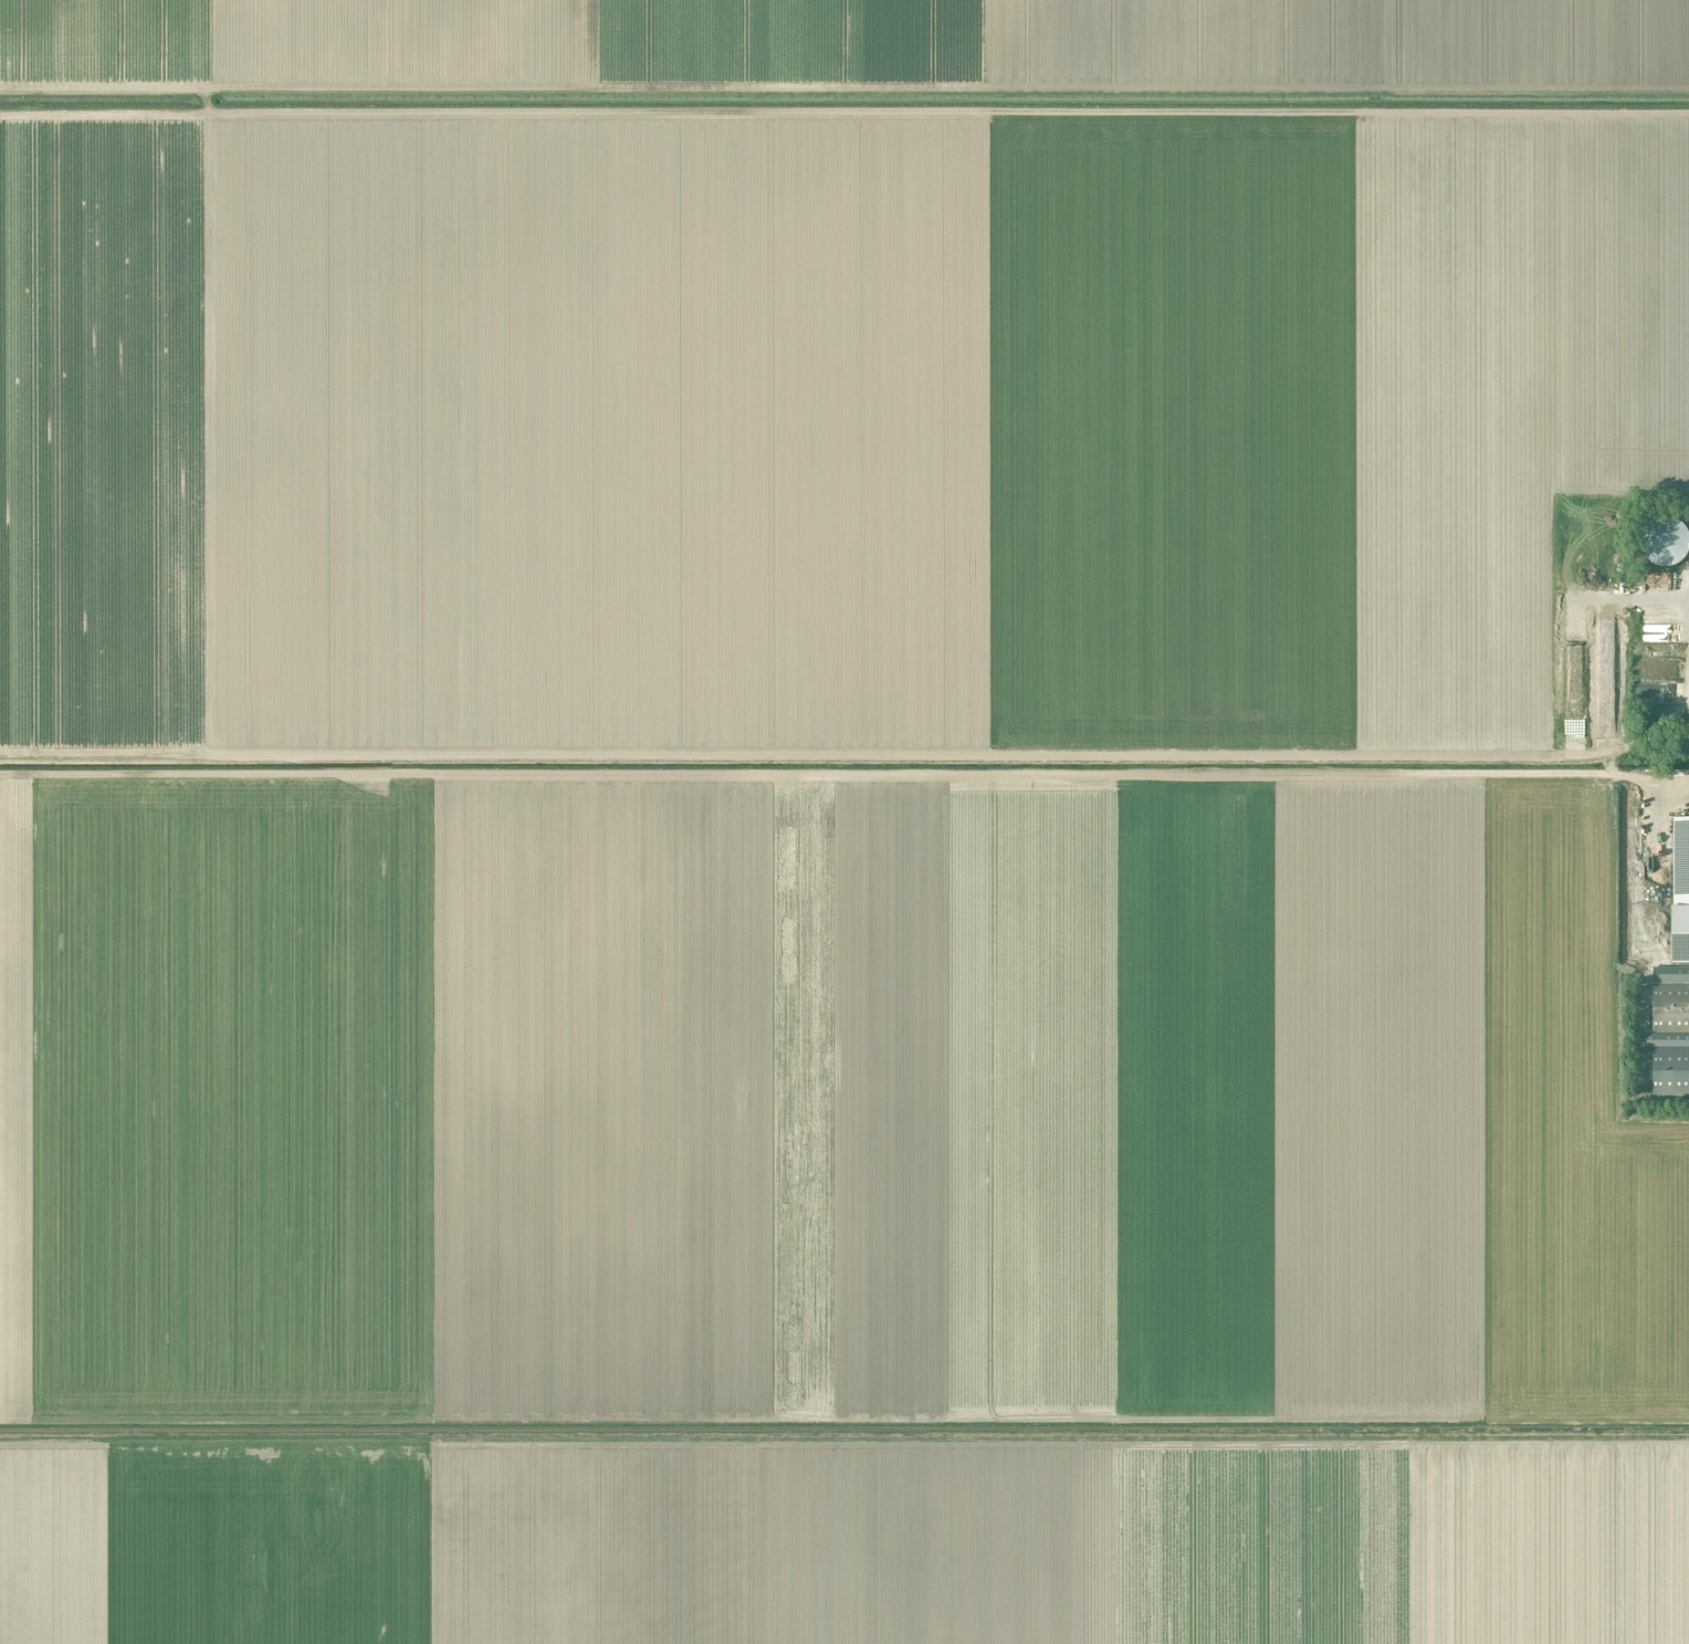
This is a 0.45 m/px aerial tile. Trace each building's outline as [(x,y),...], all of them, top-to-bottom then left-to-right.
[(1688,533),(1687,530),(1686,528),(1684,526),(1683,525),(1682,524),(1681,523),(1679,522),(1677,520),(1675,519),(1673,519),(1670,518),(1668,518),(1665,517),(1663,518),(1660,518),(1658,519),(1655,519),(1653,521),(1651,522),(1649,523),(1647,525),(1646,527),(1645,528),(1644,529),(1643,531),(1642,533),(1641,535),(1641,536),(1641,538),(1640,540),(1640,541),(1640,543),(1640,545),(1640,546),(1641,548),(1641,549),(1641,550),(1642,552),(1643,555),(1644,557),(1646,559),(1647,560),(1648,561),(1649,562),(1651,563),(1653,565),(1655,566),(1658,566),(1660,567),(1663,568),(1665,568),(1667,568),(1670,567),(1673,566),(1675,566),(1677,564),(1679,563),(1681,562),(1683,560),(1684,559),(1685,557),(1686,556),(1687,554),(1688,552),(1688,550),(1688,535),(1688,533)] [(1672,818),(1672,907),(1688,907),(1688,818),(1672,818)] [(1672,907),(1672,964),(1688,964),(1688,907),(1672,907)] [(1688,1034),(1688,984),(1653,984),(1653,1034),(1688,1034)] [(1688,1098),(1688,1048),(1653,1048),(1653,1098),(1688,1098)]
